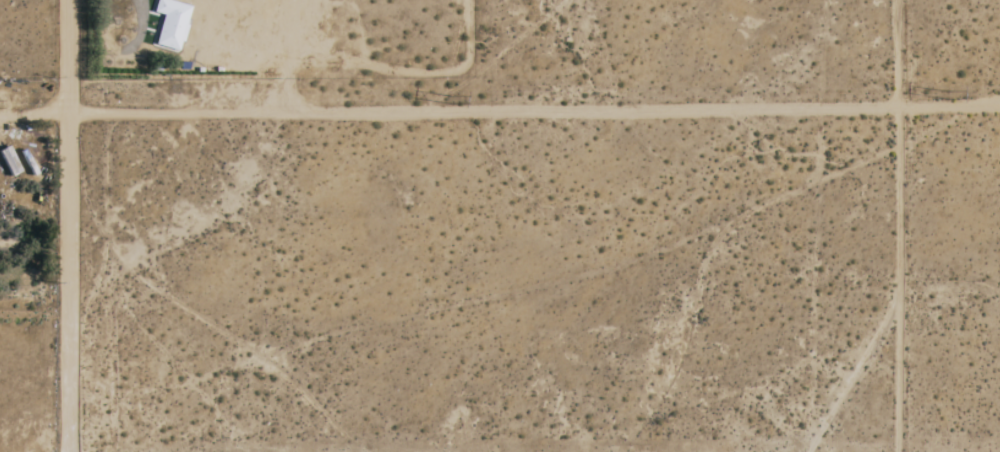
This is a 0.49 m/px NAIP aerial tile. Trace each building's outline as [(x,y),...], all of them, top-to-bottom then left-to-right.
[(156,46),(180,52),(191,7),(164,0),(157,0),(154,13),(163,16),(156,46)]
